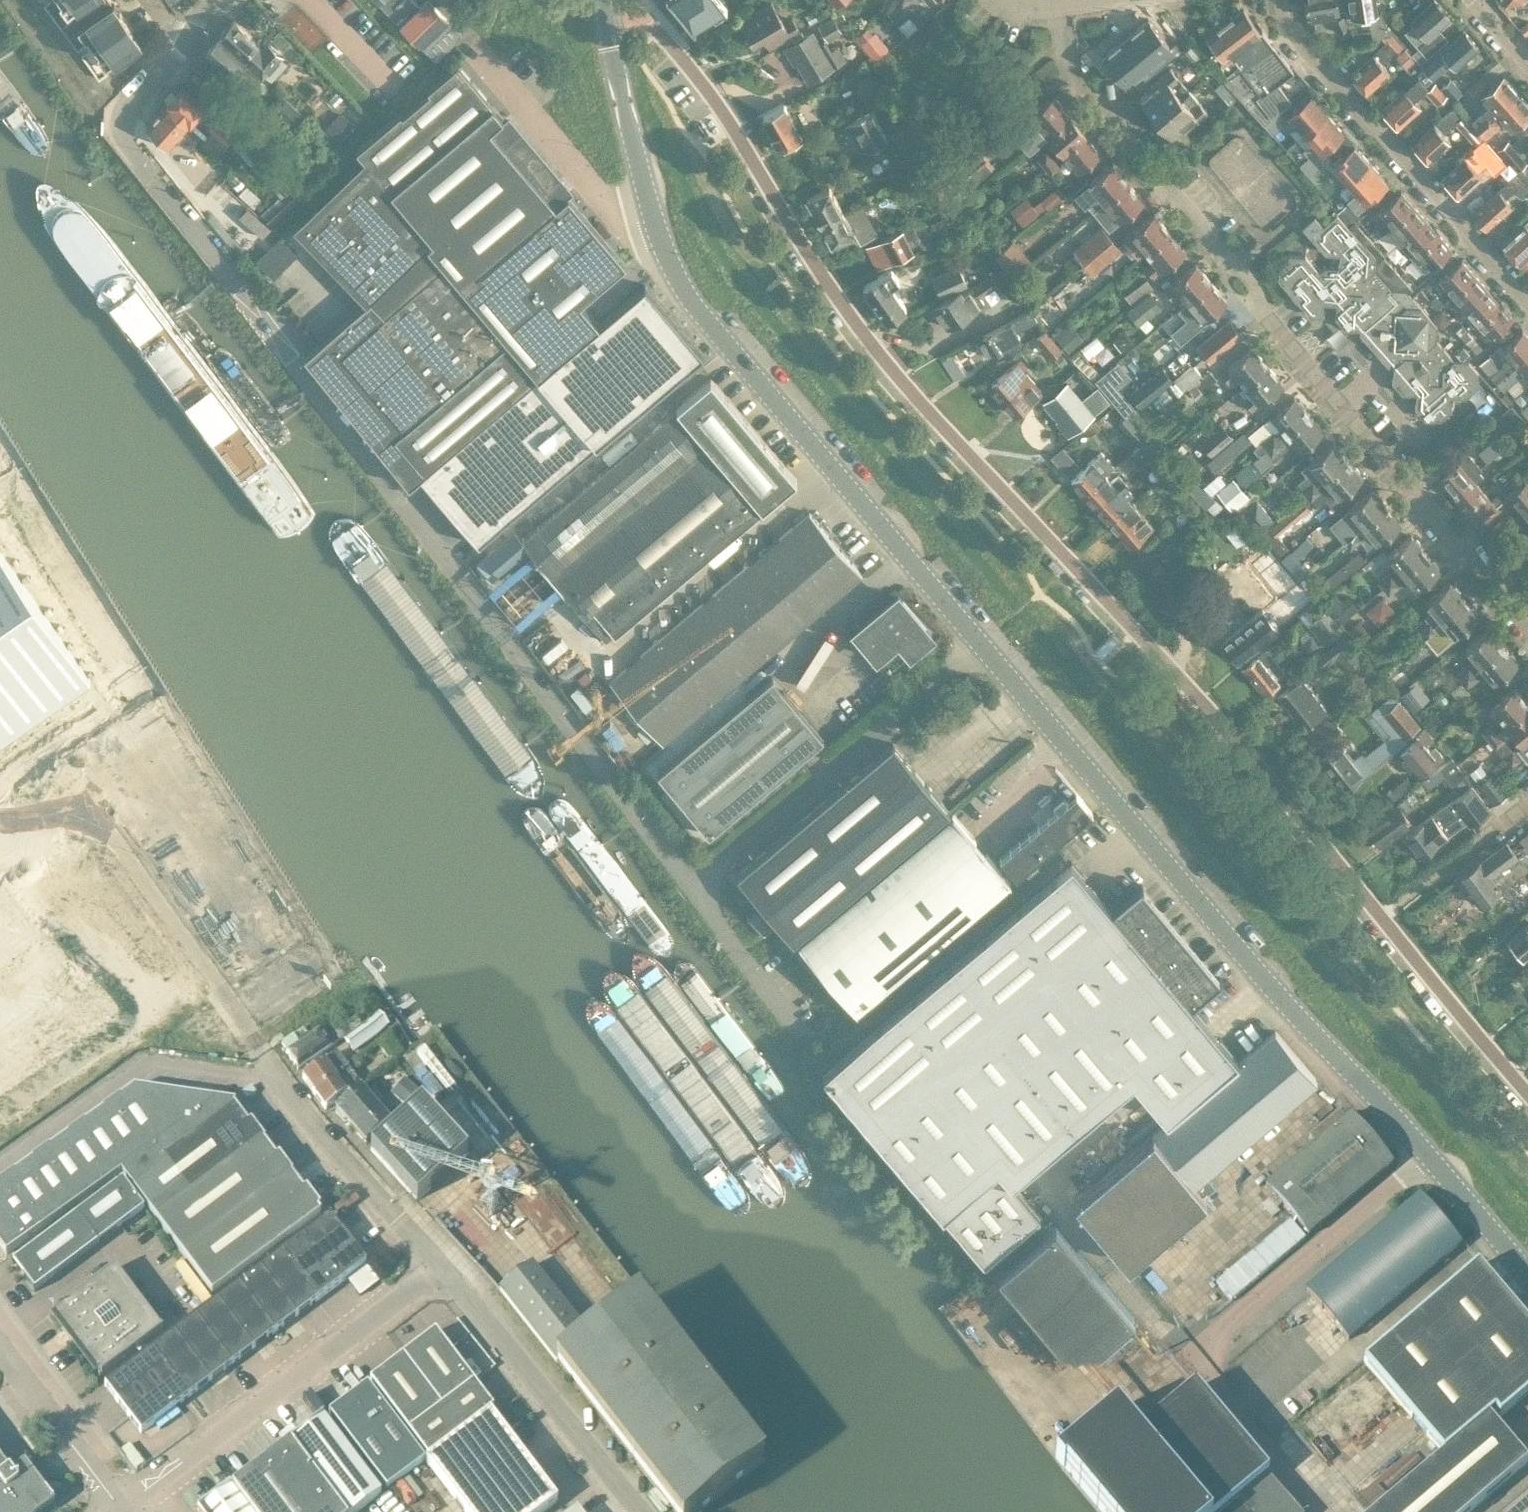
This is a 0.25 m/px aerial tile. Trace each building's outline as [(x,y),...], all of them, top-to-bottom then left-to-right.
[(98,0),(60,0),(73,18),(98,0)] [(125,18),(112,0),(98,0),(73,18),(92,43),(125,18)] [(412,0),(381,0),(420,44),(436,60),(462,35),(429,0),(426,0),(418,7),(412,0)] [(693,29),(695,31),(710,18),(727,4),(724,0),(669,0),(693,29)] [(915,0),(914,0),(898,0),(904,8),(915,0)] [(1338,13),(1336,0),(1300,0),(1301,3),(1304,2),(1306,18),(1308,17),(1309,27),(1319,25),(1318,16),(1338,13)] [(1376,11),(1374,0),(1348,0),(1350,17),(1368,14),(1369,22),(1372,37),(1375,36),(1392,34),(1387,25),(1381,11),(1376,11)] [(1405,32),(1412,40),(1427,56),(1447,38),(1439,29),(1450,18),(1440,7),(1438,4),(1434,0),(1433,0),(1410,20),(1413,24),(1405,32)] [(1516,12),(1527,10),(1527,0),(1514,0),(1516,12)] [(792,19),(784,24),(771,3),(740,22),(753,44),(763,37),(769,47),(798,30),(792,19)] [(826,5),(816,11),(820,18),(830,12),(826,5)] [(1254,19),(1250,19),(1241,8),(1216,27),(1216,28),(1205,37),(1222,60),(1230,54),(1241,69),(1241,68),(1242,69),(1273,45),(1260,29),(1259,30),(1257,28),(1258,25),(1254,19)] [(1333,20),(1338,31),(1349,27),(1343,15),(1333,20)] [(111,69),(145,44),(125,18),(92,43),(111,69)] [(827,40),(841,32),(832,18),(815,28),(819,34),(822,33),(827,40)] [(1143,20),(1124,37),(1148,64),(1155,58),(1161,67),(1178,52),(1172,44),(1167,48),(1143,20)] [(284,54),(269,40),(261,49),(231,21),(217,37),(246,64),(261,79),(284,54)] [(1526,35),(1527,34),(1527,23),(1526,21),(1519,27),(1526,35)] [(1456,68),(1479,47),(1464,30),(1424,66),(1432,75),(1449,60),(1456,68)] [(811,31),(784,48),(790,58),(793,56),(808,81),(833,66),(848,57),(839,43),(831,47),(825,38),(818,42),(811,31)] [(159,49),(168,42),(161,32),(151,39),(159,49)] [(874,60),(887,50),(874,35),(861,45),(874,60)] [(248,92),(261,79),(246,64),(217,37),(192,64),(203,74),(214,63),(230,78),(231,77),(248,92)] [(1124,37),(1103,56),(1109,63),(1108,67),(1113,74),(1117,73),(1125,82),(1138,72),(1145,80),(1161,67),(1155,58),(1148,64),(1124,37)] [(1382,62),(1397,49),(1388,39),(1350,73),(1366,91),(1389,70),(1382,62)] [(1188,65),(1201,54),(1190,42),(1178,52),(1188,65)] [(1278,81),(1293,70),(1273,45),(1242,69),(1262,93),(1247,105),(1265,124),(1280,111),(1279,109),(1291,98),(1278,81)] [(1407,68),(1415,61),(1404,47),(1395,55),(1407,68)] [(1198,58),(1189,66),(1197,75),(1206,67),(1198,58)] [(369,164),(300,226),(366,300),(318,343),(304,355),(312,365),(374,442),(383,452),(409,484),(422,473),(476,544),(504,521),(700,356),(642,288),(597,324),(577,302),(625,261),(619,254),(578,205),(568,193),(555,204),(490,127),(503,116),(487,97),(457,63),(427,88),(429,90),(403,114),(401,112),(393,118),(390,121),(382,128),(357,150),(361,155),(369,164)] [(1262,93),(1242,69),(1241,68),(1241,69),(1236,73),(1234,70),(1223,78),(1247,105),(1262,93)] [(1156,118),(1189,91),(1170,69),(1148,87),(1151,91),(1140,100),(1156,118)] [(1412,97),(1432,79),(1424,69),(1418,74),(1419,75),(1381,108),(1397,126),(1420,106),(1412,97)] [(887,86),(880,73),(857,86),(865,99),(887,86)] [(1468,89),(1473,95),(1487,83),(1480,75),(1466,87),(1468,89)] [(1480,128),(1519,92),(1504,76),(1483,96),(1490,104),(1473,120),(1480,128)] [(218,103),(208,94),(190,77),(166,104),(188,124),(196,116),(225,142),(234,132),(211,111),(218,103)] [(1451,79),(1441,87),(1452,99),(1461,91),(1451,79)] [(1223,97),(1231,89),(1223,80),(1215,87),(1223,97)] [(1437,104),(1447,95),(1435,81),(1424,90),(1437,104)] [(1384,85),(1376,92),(1384,101),(1392,94),(1384,85)] [(1185,131),(1207,112),(1189,91),(1156,118),(1157,120),(1156,123),(1160,128),(1164,128),(1171,136),(1182,127),(1185,131)] [(1527,113),(1527,103),(1519,92),(1480,128),(1486,134),(1484,137),(1487,140),(1495,134),(1492,131),(1504,120),(1511,128),(1527,113)] [(320,93),(304,110),(317,122),(333,105),(320,93)] [(1304,133),(1326,113),(1310,94),(1284,116),(1280,111),(1265,124),(1273,133),(1282,126),(1287,132),(1297,124),(1304,133)] [(1046,133),(1069,114),(1053,95),(1041,105),(1038,105),(1033,109),(1033,112),(1030,115),(1033,118),(1023,126),(1029,133),(1022,139),(1029,148),(1038,141),(1037,140),(1045,133),(1046,133)] [(293,127),(304,114),(286,98),(275,111),(293,127)] [(230,102),(223,110),(233,119),(240,111),(230,102)] [(777,148),(801,135),(783,103),(761,115),(771,132),(768,133),(777,148)] [(169,146),(188,124),(166,104),(146,125),(169,146)] [(1482,136),(1482,135),(1454,104),(1448,109),(1411,142),(1427,160),(1450,140),(1442,132),(1455,121),(1474,143),(1482,136)] [(866,147),(886,136),(870,108),(845,122),(859,146),(864,143),(866,147)] [(340,112),(326,128),(339,140),(353,124),(340,112)] [(1316,155),(1342,131),(1326,113),(1304,133),(1312,143),(1303,150),(1309,157),(1299,164),(1308,174),(1322,162),(1316,155)] [(246,114),(237,123),(251,137),(260,129),(246,114)] [(1061,151),(1084,132),(1069,114),(1046,133),(1061,151)] [(891,134),(897,143),(916,132),(910,123),(891,134)] [(1077,170),(1100,151),(1084,132),(1061,151),(1077,170)] [(924,146),(918,134),(906,140),(906,139),(898,144),(904,156),(913,152),(924,146)] [(284,193),(292,187),(245,135),(237,142),(284,193)] [(1487,141),(1487,140),(1484,137),(1476,144),(1495,165),(1503,159),(1487,141)] [(1516,170),(1527,161),(1508,139),(1498,148),(1516,170)] [(1347,183),(1370,163),(1353,144),(1326,167),(1322,162),(1308,174),(1317,183),(1327,174),(1333,181),(1340,189),(1347,182),(1347,183)] [(969,186),(994,165),(978,147),(954,167),(969,186)] [(1478,171),(1486,163),(1473,148),(1442,176),(1458,194),(1481,174),(1478,171)] [(1043,166),(1053,158),(1046,150),(1036,158),(1043,166)] [(187,158),(202,171),(207,166),(192,153),(187,158)] [(192,184),(202,173),(185,158),(175,169),(192,184)] [(1051,176),(1061,167),(1053,158),(1043,166),(1051,176)] [(1103,201),(1126,182),(1110,163),(1088,182),(1086,180),(1073,191),(1083,203),(1095,192),(1103,201)] [(1356,208),(1386,182),(1370,163),(1347,183),(1355,191),(1347,197),(1356,208)] [(1517,173),(1524,181),(1527,186),(1527,174),(1523,168),(1517,173)] [(916,181),(932,209),(932,208),(954,196),(937,169),(916,181)] [(204,174),(196,184),(205,192),(213,183),(209,179),(207,177),(204,174)] [(1505,197),(1521,182),(1514,174),(1473,211),(1486,226),(1511,204),(1505,197)] [(1119,220),(1142,201),(1126,182),(1103,201),(1111,211),(1103,217),(1111,226),(1118,220),(1119,220)] [(251,189),(249,186),(247,184),(239,193),(254,206),(261,198),(251,189)] [(1047,207),(1064,193),(1058,185),(1041,200),(1047,207)] [(841,214),(843,213),(828,187),(806,199),(821,226),(841,214)] [(299,199),(297,197),(292,191),(282,200),(278,196),(261,212),(272,224),(299,199)] [(1391,224),(1412,205),(1400,191),(1374,214),(1380,220),(1384,217),(1391,224)] [(1026,195),(1010,208),(1021,222),(1037,210),(1026,195)] [(859,241),(878,231),(862,203),(844,214),(843,213),(841,214),(821,226),(831,245),(854,232),(859,241)] [(1348,226),(1354,221),(1359,216),(1348,203),(1337,213),(1348,226)] [(1399,242),(1425,219),(1412,205),(1391,224),(1386,228),(1399,242)] [(247,206),(240,215),(263,235),(271,227),(247,206)] [(934,226),(948,219),(942,206),(928,214),(927,212),(911,221),(915,228),(931,220),(934,226)] [(1145,251),(1168,231),(1152,212),(1129,232),(1129,233),(1122,239),(1129,248),(1137,242),(1145,251)] [(1388,359),(1393,365),(1392,365),(1392,380),(1402,392),(1416,392),(1415,406),(1425,418),(1440,418),(1451,408),(1451,394),(1466,395),(1477,385),(1477,371),(1468,361),(1453,360),(1435,339),(1436,325),(1407,292),(1412,288),(1354,221),(1348,226),(1337,213),(1336,212),(1322,225),(1313,215),(1301,226),(1324,253),(1338,254),(1337,267),(1323,266),(1318,271),(1304,255),(1289,254),(1278,264),(1277,278),(1309,315),(1321,316),(1322,301),(1335,302),(1335,316),(1345,327),(1360,328),(1360,327),(1365,333),(1362,336),(1385,362),(1388,359)] [(1506,214),(1490,228),(1498,238),(1514,224),(1506,214)] [(1411,256),(1437,233),(1425,219),(1399,242),(1411,256)] [(1501,243),(1516,260),(1525,252),(1527,250),(1527,219),(1501,243)] [(1083,260),(1111,236),(1101,224),(1073,249),(1075,251),(1065,259),(1073,267),(1082,259),(1083,260)] [(910,246),(920,241),(912,225),(866,248),(877,270),(913,252),(910,246)] [(1375,239),(1381,233),(1376,226),(1369,232),(1375,239)] [(1161,270),(1184,251),(1168,231),(1145,251),(1152,259),(1144,266),(1152,276),(1160,269),(1161,270)] [(1424,270),(1450,247),(1437,233),(1411,256),(1424,270)] [(1093,272),(1121,248),(1111,236),(1083,260),(1093,272)] [(121,237),(92,258),(306,555),(340,532),(121,237)] [(273,277),(295,254),(279,238),(256,261),(273,277)] [(1014,238),(993,254),(1010,275),(1031,258),(1014,238)] [(1525,252),(1516,260),(1527,273),(1527,255),(1525,252)] [(1451,293),(1473,274),(1460,259),(1434,282),(1440,289),(1445,285),(1451,293)] [(1186,301),(1209,281),(1193,262),(1170,281),(1171,282),(1163,289),(1171,297),(1178,291),(1186,301)] [(940,296),(967,282),(958,263),(930,278),(940,296)] [(997,286),(1009,279),(1001,267),(990,274),(997,286)] [(876,278),(862,288),(886,322),(906,308),(893,289),(890,285),(898,279),(891,269),(882,274),(876,278)] [(1460,310),(1485,288),(1473,274),(1451,293),(1458,300),(1454,304),(1460,310)] [(979,297),(994,287),(987,277),(963,293),(960,289),(933,308),(947,328),(983,303),(979,297)] [(1146,277),(1124,295),(1131,304),(1153,286),(1146,277)] [(1185,318),(1170,331),(1180,343),(1206,321),(1204,318),(1225,300),(1209,281),(1186,301),(1177,308),(1185,318)] [(1476,321),(1498,301),(1485,288),(1460,310),(1465,317),(1469,313),(1476,321)] [(1138,324),(1161,305),(1150,291),(1127,310),(1138,324)] [(1435,307),(1443,301),(1437,294),(1430,300),(1435,307)] [(1485,339),(1510,316),(1498,301),(1476,321),(1483,328),(1479,332),(1485,339)] [(1016,331),(1037,319),(1031,309),(1010,321),(978,339),(988,356),(1001,348),(1005,356),(1019,348),(1015,340),(1019,338),(1016,331)] [(1440,327),(1448,320),(1440,311),(1432,318),(1440,327)] [(1207,359),(1239,333),(1228,319),(1196,346),(1207,359)] [(1063,346),(1077,334),(1067,322),(1053,334),(1063,346)] [(1460,335),(1467,329),(1461,323),(1455,328),(1460,335)] [(1121,350),(1134,340),(1125,329),(1112,339),(1121,350)] [(1466,341),(1472,335),(1467,329),(1460,335),(1466,341)] [(1527,354),(1527,336),(1521,329),(1501,346),(1510,357),(1499,367),(1488,354),(1478,362),(1496,382),(1527,354)] [(1052,358),(1062,348),(1045,330),(1035,339),(1052,358)] [(1242,384),(1265,364),(1250,346),(1226,365),(1227,366),(1219,372),(1227,382),(1235,375),(1242,384)] [(1468,359),(1472,356),(1463,346),(1453,355),(1456,358),(1468,359)] [(1093,380),(1100,373),(1080,353),(1073,360),(1093,380)] [(946,359),(942,361),(954,379),(958,377),(964,373),(952,354),(946,359)] [(1496,382),(1503,390),(1524,372),(1527,377),(1527,354),(1496,382)] [(1013,414),(1040,392),(1016,363),(989,386),(1013,414)] [(1257,403),(1281,383),(1265,364),(1242,384),(1250,393),(1242,399),(1249,408),(1257,402),(1257,403)] [(1181,389),(1199,374),(1191,365),(1174,380),(1181,389)] [(1115,387),(1116,377),(1109,368),(1094,380),(1119,405),(1125,399),(1114,388),(1115,387)] [(1216,378),(1210,371),(1189,389),(1195,397),(1216,378)] [(761,508),(795,479),(709,376),(675,405),(676,406),(518,538),(512,530),(482,555),(497,573),(529,546),(587,615),(582,619),(599,640),(759,506),(761,508)] [(1097,387),(1081,401),(1066,383),(1044,402),(1062,424),(1060,426),(1068,435),(1092,415),(1092,414),(1108,401),(1097,387)] [(1505,392),(1499,397),(1504,402),(1506,404),(1511,399),(1505,392)] [(1298,398),(1294,398),(1291,395),(1269,414),(1278,425),(1259,440),(1260,441),(1253,447),(1257,452),(1306,412),(1300,405),(1301,402),(1298,398)] [(1315,418),(1312,419),(1306,412),(1257,452),(1258,453),(1251,459),(1261,470),(1272,461),(1271,459),(1286,446),(1286,444),(1291,441),(1297,448),(1320,429),(1318,426),(1318,422),(1315,418)] [(1139,445),(1148,437),(1126,414),(1117,422),(1139,445)] [(1095,420),(1083,430),(1088,436),(1100,426),(1095,420)] [(1233,436),(1232,435),(1222,423),(1200,441),(1211,454),(1233,436)] [(1478,425),(1467,434),(1471,437),(1474,441),(1484,432),(1482,430),(1478,425)] [(1215,471),(1251,440),(1242,430),(1207,461),(1215,471)] [(1496,453),(1506,444),(1498,435),(1488,444),(1496,453)] [(1079,436),(1070,443),(1075,448),(1084,442),(1079,436)] [(1157,450),(1159,449),(1148,437),(1139,445),(1150,457),(1157,450)] [(1337,445),(1334,445),(1331,442),(1308,461),(1316,471),(1297,486),(1303,493),(1345,459),(1339,452),(1340,448),(1337,445)] [(1181,443),(1176,447),(1181,453),(1186,449),(1181,443)] [(1486,461),(1496,453),(1488,444),(1478,452),(1486,461)] [(1478,471),(1481,468),(1465,449),(1454,458),(1458,463),(1439,479),(1452,493),(1478,471)] [(1168,461),(1157,450),(1150,457),(1147,460),(1158,471),(1168,461)] [(1103,474),(1113,465),(1101,451),(1070,479),(1083,493),(1104,474),(1103,474)] [(1354,464),(1350,465),(1345,459),(1303,493),(1308,499),(1326,484),(1336,495),(1359,475),(1357,472),(1357,469),(1354,464)] [(1176,494),(1189,482),(1176,466),(1162,478),(1176,494)] [(1506,485),(1515,477),(1507,467),(1498,475),(1506,485)] [(1483,476),(1478,471),(1452,493),(1464,508),(1483,491),(1475,482),(1483,476)] [(1218,472),(1203,485),(1211,493),(1225,481),(1218,472)] [(1095,506),(1123,481),(1117,474),(1110,481),(1104,474),(1083,493),(1095,506)] [(1233,511),(1249,497),(1233,477),(1216,491),(1233,511)] [(1526,478),(1507,495),(1519,509),(1527,501),(1527,481),(1526,478)] [(1125,494),(1131,489),(1123,481),(1095,506),(1108,521),(1130,500),(1125,494)] [(1377,492),(1373,491),(1370,488),(1347,508),(1357,519),(1338,534),(1344,540),(1384,506),(1379,499),(1379,494),(1377,492)] [(1496,495),(1491,500),(1483,491),(1464,508),(1476,522),(1507,495),(1500,500),(1496,495)] [(1213,514),(1222,506),(1215,498),(1206,506),(1213,514)] [(1130,500),(1108,521),(1119,534),(1125,540),(1129,545),(1152,525),(1148,520),(1130,500)] [(1255,500),(1241,511),(1257,531),(1271,519),(1255,500)] [(1519,509),(1527,520),(1527,501),(1519,509)] [(1394,513),(1390,513),(1384,506),(1344,540),(1349,547),(1367,531),(1376,542),(1399,523),(1397,520),(1397,516),(1394,513)] [(1293,520),(1300,514),(1295,508),(1274,526),(1280,533),(1291,523),(1288,520),(1291,518),(1293,520)] [(660,741),(860,573),(809,512),(609,680),(660,741)] [(1236,517),(1221,531),(1227,537),(1242,523),(1240,521),(1238,520),(1236,517)] [(1278,554),(1288,546),(1272,527),(1263,535),(1278,554)] [(1415,538),(1411,538),(1409,535),(1386,554),(1395,565),(1377,580),(1382,586),(1424,552),(1418,546),(1419,542),(1415,538)] [(1329,589),(1366,559),(1358,549),(1322,580),(1329,589)] [(1300,578),(1308,570),(1289,551),(1281,557),(1300,578)] [(1433,558),(1429,558),(1424,552),(1382,586),(1387,593),(1405,577),(1415,589),(1438,569),(1435,565),(1435,561),(1433,558)] [(1158,564),(1150,570),(1155,576),(1163,570),(1158,564)] [(1263,608),(1220,643),(1237,664),(1298,613),(1302,609),(1314,599),(1299,580),(1264,609),(1263,608)] [(1427,619),(1417,627),(1422,633),(1463,599),(1457,592),(1458,588),(1454,584),(1451,584),(1448,581),(1425,601),(1432,608),(1424,615),(1427,619)] [(887,669),(930,633),(897,594),(854,630),(887,669)] [(1348,594),(1331,608),(1342,620),(1357,607),(1358,605),(1351,597),(1348,594)] [(1382,596),(1365,610),(1377,624),(1394,610),(1382,596)] [(1326,609),(1324,610),(1314,599),(1302,609),(1312,621),(1307,624),(1324,644),(1342,629),(1326,609)] [(1463,599),(1422,633),(1427,639),(1445,624),(1454,635),(1477,615),(1474,611),(1474,608),(1472,604),(1468,605),(1463,599)] [(1372,636),(1371,635),(1358,620),(1348,629),(1362,645),(1372,636)] [(1494,630),(1490,631),(1488,628),(1465,647),(1474,658),(1456,673),(1461,679),(1502,645),(1497,638),(1496,634),(1494,630)] [(1302,641),(1299,643),(1307,653),(1319,643),(1307,630),(1300,636),(1302,641)] [(1379,666),(1398,651),(1381,630),(1362,645),(1379,666)] [(1110,634),(1095,648),(1101,655),(1117,641),(1110,634)] [(1319,670),(1348,646),(1341,638),(1312,661),(1319,670)] [(1412,641),(1402,649),(1411,660),(1421,652),(1420,650),(1424,647),(1422,643),(1420,642),(1417,638),(1413,642),(1412,641)] [(1511,651),(1507,651),(1502,645),(1461,679),(1466,686),(1484,670),(1494,681),(1517,662),(1514,659),(1514,654),(1511,651)] [(1257,656),(1242,669),(1263,694),(1278,681),(1287,673),(1266,648),(1263,650),(1257,656)] [(706,833),(821,737),(770,675),(654,771),(706,833)] [(1300,675),(1277,695),(1303,728),(1327,709),(1300,675)] [(1414,709),(1429,698),(1417,680),(1401,691),(1414,709)] [(1527,706),(1527,704),(1513,687),(1490,706),(1505,724),(1505,725),(1527,706)] [(1339,746),(1320,760),(1331,774),(1344,791),(1363,776),(1406,739),(1405,738),(1420,725),(1410,712),(1400,700),(1393,692),(1372,709),(1379,718),(1388,729),(1390,731),(1364,754),(1361,751),(1351,760),(1350,759),(1339,746)] [(1527,736),(1527,706),(1505,725),(1505,724),(1498,730),(1498,731),(1488,739),(1495,748),(1512,733),(1520,743),(1527,736)] [(1434,735),(1445,726),(1433,711),(1422,720),(1434,735)] [(1316,747),(1340,729),(1329,715),(1305,732),(1316,747)] [(1498,731),(1498,730),(1491,722),(1480,730),(1488,739),(1498,731)] [(1423,745),(1433,737),(1424,726),(1414,733),(1419,739),(1400,754),(1419,776),(1437,760),(1443,756),(1435,746),(1429,751),(1423,745)] [(792,939),(949,808),(892,741),(735,871),(792,939)] [(1511,766),(1521,758),(1512,748),(1502,756),(1503,757),(1491,767),(1499,775),(1510,765),(1511,766)] [(1464,774),(1456,764),(1451,758),(1426,777),(1431,784),(1443,774),(1458,793),(1471,783),(1464,774)] [(1486,772),(1479,764),(1469,772),(1476,780),(1486,772)] [(1494,803),(1507,793),(1491,773),(1479,784),(1494,803)] [(1478,820),(1491,810),(1471,785),(1459,795),(1432,814),(1404,835),(1419,856),(1447,835),(1440,825),(1459,811),(1469,824),(1477,818),(1478,820)] [(1352,791),(1342,799),(1351,810),(1361,802),(1352,791)] [(1053,843),(1091,811),(1075,792),(1037,824),(1053,843)] [(1412,792),(1405,796),(1411,804),(1418,799),(1412,792)] [(1402,811),(1411,804),(1405,796),(1396,803),(1397,804),(1361,831),(1374,848),(1410,821),(1402,811)] [(855,1009),(1009,881),(951,811),(797,939),(855,1009)] [(1015,875),(1053,843),(1037,824),(999,856),(1015,875)] [(1458,876),(1479,905),(1518,874),(1527,867),(1527,851),(1523,845),(1511,847),(1506,840),(1479,861),(1479,860),(1458,876)] [(1071,861),(822,1070),(984,1263),(1041,1217),(1014,1183),(1137,1083),(1166,1119),(1238,1059),(1192,1004),(1222,979),(1220,977),(1219,977),(1143,886),(1141,883),(1111,909),(1087,880),(1080,871),(1071,861)] [(1321,879),(1305,893),(1312,900),(1327,886),(1321,879)] [(1338,897),(1322,911),(1329,918),(1344,904),(1338,897)] [(1449,913),(1443,907),(1433,917),(1437,923),(1449,913)] [(760,932),(768,925),(756,910),(748,917),(760,932)] [(1527,955),(1527,923),(1508,940),(1524,959),(1527,955)] [(353,1053),(388,1027),(378,1014),(343,1040),(353,1053)] [(347,1036),(361,1026),(355,1019),(342,1029),(324,1041),(318,1032),(310,1038),(304,1030),(281,1045),(287,1053),(285,1054),(297,1071),(347,1036)] [(52,1026),(36,1037),(54,1062),(70,1050),(52,1026)] [(1168,1120),(1073,1199),(1126,1262),(1205,1196),(1193,1182),(1196,1180),(1205,1173),(1316,1080),(1296,1057),(1290,1049),(1275,1031),(1240,1061),(1168,1120)] [(313,1094),(348,1070),(336,1054),(302,1078),(313,1094)] [(325,1111),(360,1086),(348,1070),(313,1094),(325,1111)] [(407,1102),(418,1092),(407,1079),(395,1090),(407,1102)] [(251,1087),(241,1094),(246,1100),(256,1093),(251,1087)] [(179,1132),(184,1097),(133,1089),(132,1098),(123,1104),(120,1099),(111,1105),(147,1155),(164,1143),(179,1132)] [(374,1090),(366,1097),(360,1090),(335,1111),(337,1113),(335,1114),(343,1123),(345,1122),(350,1128),(375,1107),(383,1100),(374,1090)] [(164,1143),(147,1155),(146,1156),(155,1169),(165,1162),(234,1110),(235,1104),(184,1097),(179,1132),(164,1143)] [(382,1140),(370,1150),(412,1197),(417,1202),(468,1155),(421,1104),(384,1138),(382,1140)] [(129,1168),(146,1156),(147,1155),(111,1105),(102,1111),(106,1116),(97,1122),(129,1168)] [(365,1145),(389,1124),(375,1107),(350,1128),(365,1145)] [(246,1127),(234,1110),(165,1162),(191,1196),(262,1144),(265,1142),(251,1123),(246,1127)] [(1307,1236),(1391,1166),(1349,1116),(1266,1186),(1267,1187),(1262,1191),(1277,1209),(1281,1205),(1307,1236)] [(121,1174),(129,1168),(97,1122),(88,1129),(85,1124),(76,1130),(112,1181),(121,1174)] [(112,1181),(76,1130),(67,1136),(70,1141),(62,1147),(53,1154),(50,1149),(41,1155),(77,1206),(112,1181)] [(274,1160),(262,1144),(191,1196),(157,1222),(183,1256),(289,1177),(290,1177),(293,1175),(279,1157),(274,1160)] [(59,1218),(77,1206),(41,1155),(32,1161),(35,1166),(27,1172),(59,1218)] [(165,1162),(155,1169),(146,1156),(129,1168),(121,1174),(157,1222),(191,1196),(165,1162)] [(42,1231),(59,1218),(27,1172),(18,1179),(14,1174),(6,1180),(18,1197),(30,1214),(42,1231)] [(1205,1173),(1196,1180),(1207,1193),(1216,1186),(1205,1173)] [(302,1193),(290,1177),(289,1177),(183,1256),(212,1295),(321,1214),(318,1210),(320,1209),(306,1190),(302,1193)] [(18,1197),(6,1180),(0,1184),(0,1210),(18,1197)] [(34,1294),(144,1211),(122,1182),(13,1265),(34,1294)] [(30,1214),(18,1197),(0,1210),(0,1235),(30,1214)] [(1347,1340),(1459,1245),(1418,1197),(1306,1291),(1308,1293),(1290,1308),(1328,1353),(1346,1338),(1347,1340)] [(42,1231),(30,1214),(0,1235),(0,1248),(6,1256),(42,1231)] [(294,1269),(342,1233),(330,1217),(282,1253),(294,1269)] [(1130,1316),(1131,1315),(1054,1222),(996,1270),(1073,1363),(1074,1363),(1075,1364),(1131,1317),(1130,1316)] [(1305,1241),(1289,1222),(1235,1268),(1250,1287),(1305,1241)] [(313,1280),(354,1249),(342,1233),(294,1269),(318,1301),(325,1296),(313,1280)] [(366,1265),(354,1249),(313,1280),(325,1296),(346,1280),(366,1265)] [(318,1301),(294,1269),(282,1253),(260,1269),(297,1317),(318,1301)] [(366,1265),(346,1280),(359,1297),(378,1282),(366,1265)] [(1527,1393),(1527,1328),(1475,1266),(1362,1362),(1441,1456),(1374,1511),(1468,1511),(1527,1461),(1527,1453),(1513,1435),(1507,1440),(1487,1417),(1493,1412),(1498,1418),(1527,1393)] [(587,1336),(532,1267),(500,1292),(557,1363),(673,1511),(698,1511),(762,1462),(637,1301),(585,1342),(583,1340),(587,1336)] [(99,1380),(163,1332),(115,1269),(52,1317),(99,1380)] [(275,1333),(297,1317),(260,1269),(239,1285),(275,1333)] [(253,1350),(275,1333),(239,1285),(217,1302),(253,1350)] [(232,1366),(253,1350),(217,1302),(196,1318),(232,1366)] [(210,1382),(232,1366),(196,1318),(174,1334),(210,1382)] [(441,1409),(474,1384),(435,1333),(403,1357),(441,1409)] [(189,1398),(210,1382),(174,1334),(153,1350),(165,1366),(189,1398)] [(117,1402),(165,1366),(153,1350),(105,1386),(117,1402)] [(408,1433),(441,1409),(403,1357),(370,1382),(408,1433)] [(182,1403),(189,1398),(165,1366),(117,1402),(129,1418),(170,1387),(182,1403)] [(428,1459),(493,1410),(474,1384),(441,1409),(408,1433),(428,1459)] [(387,1491),(425,1462),(367,1385),(329,1414),(387,1491)] [(141,1434),(182,1403),(170,1387),(129,1418),(141,1434)] [(1266,1475),(1193,1388),(1135,1436),(1113,1410),(1054,1459),(1098,1511),(1222,1511),(1266,1475)] [(510,1433),(519,1425),(506,1408),(497,1416),(510,1433)] [(557,1503),(490,1414),(427,1462),(464,1511),(545,1511),(557,1503)] [(381,1496),(323,1419),(291,1443),(231,1488),(249,1511),(359,1511),(381,1496)] [(9,1473),(0,1460),(0,1511),(46,1511),(55,1505),(25,1465),(12,1475),(10,1472),(9,1473)] [(1266,1477),(1225,1511),(1296,1511),(1266,1477)] [(229,1488),(198,1510),(199,1511),(247,1511),(229,1488)] [(1514,1511),(1527,1511),(1527,1500),(1514,1511)] [(740,1511),(757,1511),(750,1504),(740,1511)]
